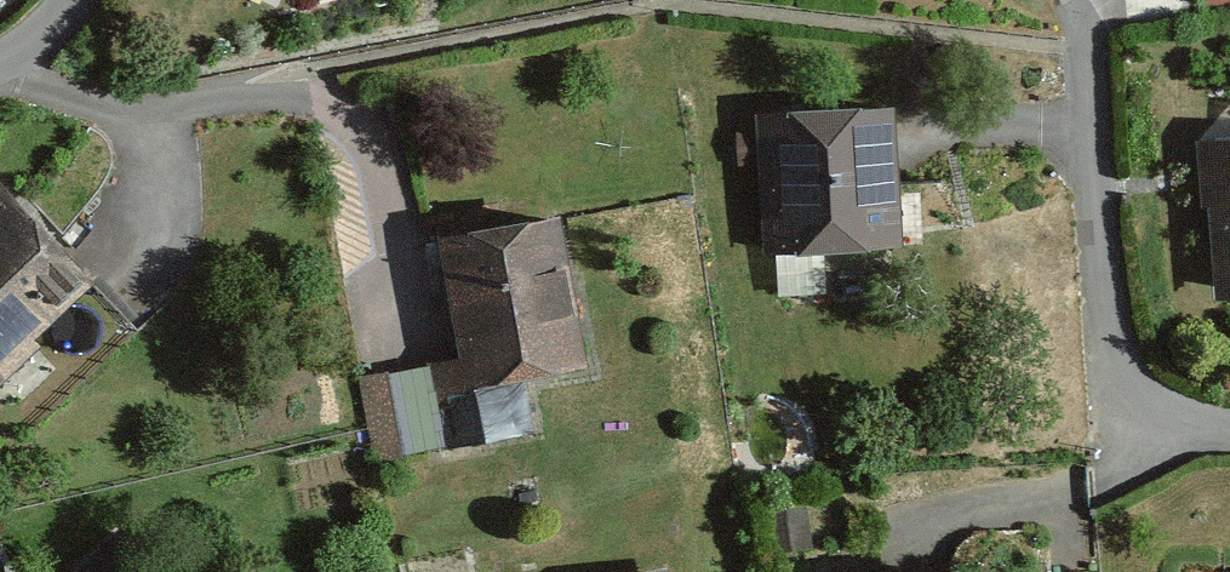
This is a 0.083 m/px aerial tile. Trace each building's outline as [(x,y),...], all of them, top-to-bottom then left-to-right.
[(889,240),(881,106),(760,113),(768,247),(889,240)] [(1200,140),(1204,204),(1213,204),(1217,289),(1229,289),(1229,138),(1200,140)] [(0,180),(0,361),(84,283),(91,277),(0,180)] [(583,362),(557,217),(441,237),(462,358),(466,382),(520,373),(583,362)] [(0,361),(0,390),(34,426),(132,334),(84,283),(0,361)] [(377,454),(529,428),(520,373),(466,382),(462,358),(363,376),(377,454)]
